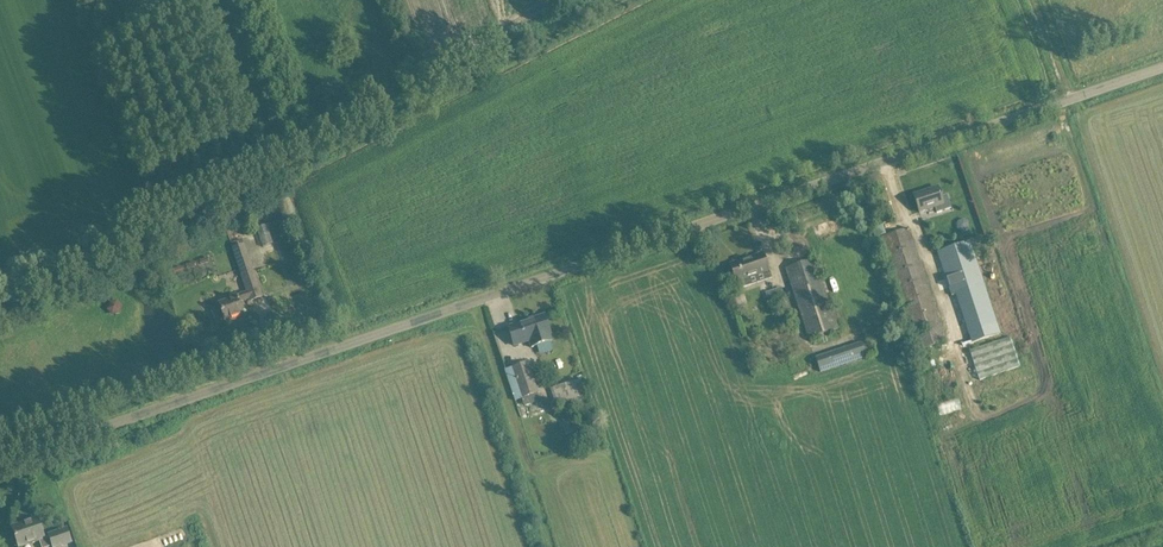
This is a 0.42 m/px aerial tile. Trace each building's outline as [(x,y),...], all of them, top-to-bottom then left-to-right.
[(915,195),(914,195),(920,212),(935,207),(937,213),(951,208),(947,196),(941,198),(938,188),(928,191),(928,192),(915,196),(915,195)] [(884,225),(872,228),(876,238),(887,235),(884,225)] [(261,228),(265,246),(274,244),(269,226),(261,228)] [(882,252),(887,250),(920,350),(946,341),(909,228),(878,239),(882,252)] [(953,259),(941,263),(946,278),(965,335),(973,332),(976,342),(1000,334),(972,247),(977,245),(974,238),(969,239),(970,242),(950,248),(953,259)] [(233,248),(240,269),(248,292),(237,296),(236,295),(227,298),(228,301),(219,304),(221,310),(213,313),(216,323),(225,320),(226,323),(236,320),(235,317),(243,315),(239,302),(250,298),(251,301),(262,297),(244,245),(242,240),(231,244),(233,248)] [(748,279),(769,272),(763,254),(730,265),(738,290),(751,285),(748,279)] [(837,330),(831,310),(814,260),(786,269),(809,339),(837,330)] [(774,290),(765,293),(768,302),(784,297),(781,286),(773,288),(774,290)] [(508,328),(514,346),(529,341),(531,348),(552,341),(550,334),(551,333),(545,316),(508,328)] [(981,380),(1024,367),(1014,337),(971,349),(981,380)] [(866,357),(865,356),(861,343),(851,347),(856,360),(866,357)] [(527,363),(512,368),(522,398),(537,393),(527,363)] [(575,381),(551,389),(556,407),(560,420),(570,417),(569,412),(585,407),(582,396),(580,397),(578,391),(583,389),(580,380),(575,382),(575,381)] [(937,401),(940,415),(964,410),(961,397),(937,401)] [(575,433),(572,421),(563,424),(566,435),(575,433)] [(33,543),(40,541),(42,546),(50,546),(53,546),(59,546),(72,543),(67,529),(49,535),(49,537),(45,538),(38,518),(12,527),(19,546),(22,546),(33,543)]
